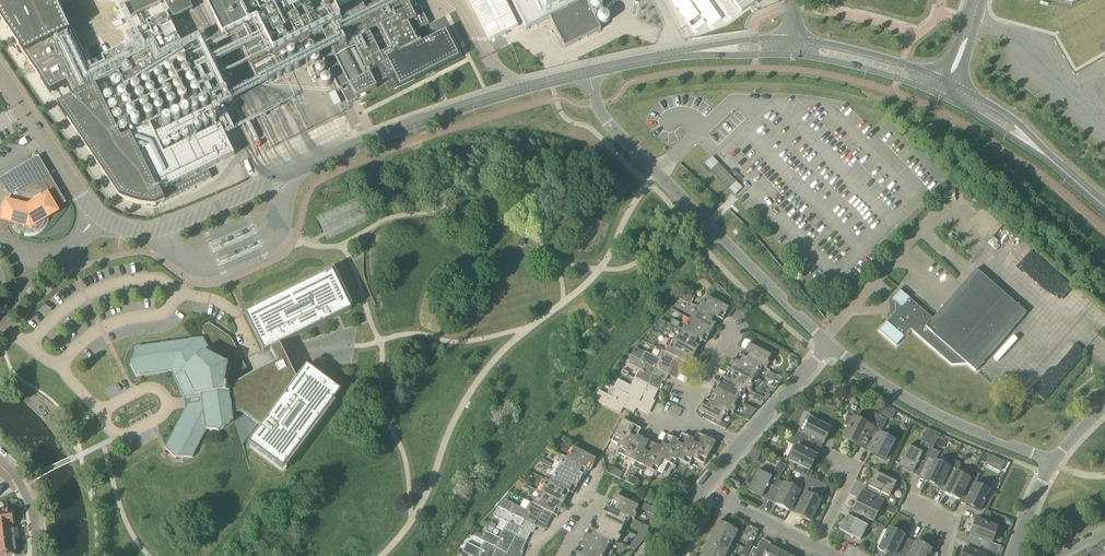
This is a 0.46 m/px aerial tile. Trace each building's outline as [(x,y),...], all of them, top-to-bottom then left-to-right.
[(183,16),(193,11),(188,0),(138,0),(100,25),(137,82),(120,90),(140,131),(130,136),(158,193),(235,155),(220,126),(231,121),(221,101),(229,96),(226,89),(231,86),(211,46),(188,58),(186,53),(193,49),(174,20),(183,16)] [(223,42),(225,41),(230,52),(240,47),(257,80),(280,69),(274,57),(312,38),(339,92),(341,91),(348,105),(358,100),(357,99),(377,88),(376,86),(393,77),(398,86),(400,90),(427,76),(433,73),(457,60),(455,57),(457,56),(444,31),(442,31),(422,42),(420,39),(416,41),(412,32),(421,28),(428,24),(420,6),(412,10),(407,0),(202,0),(223,42)] [(586,0),(587,0),(511,0),(526,30),(550,19),(565,49),(601,30),(586,0)] [(603,4),(602,1),(601,0),(593,0),(592,1),(591,2),(590,4),(590,7),(591,9),(593,11),(594,12),(595,12),(598,12),(600,11),(602,10),(603,7),(603,4)] [(712,20),(725,13),(718,0),(709,0),(703,3),(712,20)] [(741,12),(758,0),(733,0),(741,12)] [(9,9),(6,1),(0,3),(0,13),(9,9)] [(693,6),(684,10),(688,21),(697,17),(693,6)] [(59,18),(71,25),(76,17),(63,10),(59,18)] [(610,17),(609,15),(608,14),(605,12),(604,12),(601,13),(599,14),(598,16),(597,18),(597,20),(598,22),(600,24),(601,25),(602,26),(606,26),(607,25),(609,23),(610,21),(610,17)] [(65,34),(68,29),(58,22),(54,27),(65,34)] [(1090,26),(1064,37),(1076,65),(1102,54),(1090,26)] [(82,110),(89,103),(85,98),(77,104),(82,110)] [(34,234),(38,232),(41,230),(44,226),(46,222),(46,218),(46,216),(66,203),(39,156),(0,179),(0,186),(9,201),(5,216),(5,218),(13,220),(14,223),(15,227),(21,233),(25,234),(30,235),(34,234)] [(715,172),(722,164),(715,159),(709,166),(715,172)] [(729,166),(720,170),(726,186),(736,183),(729,166)] [(738,196),(746,189),(740,182),(732,189),(738,196)] [(1046,269),(1064,287),(1069,282),(1051,264),(1046,269)] [(975,372),(1026,313),(976,270),(933,319),(900,291),(892,299),(895,302),(896,312),(890,319),(879,331),(896,346),(911,330),(952,365),(967,364),(975,372)] [(704,271),(701,275),(705,279),(707,277),(713,283),(715,281),(704,271)] [(301,377),(300,376),(297,380),(295,376),(288,362),(284,353),(288,350),(285,343),(293,339),(292,337),(330,319),(330,321),(331,320),(338,317),(339,316),(338,314),(349,309),(332,275),(248,316),(265,351),(270,348),(270,350),(271,350),(277,363),(243,379),(240,373),(246,370),(231,339),(230,338),(215,327),(209,323),(205,324),(200,327),(203,338),(195,339),(136,347),(130,365),(136,377),(171,372),(183,396),(184,397),(181,400),(182,408),(185,410),(166,446),(165,448),(174,458),(181,458),(192,458),(200,443),(207,430),(219,432),(220,431),(234,422),(233,414),(243,413),(258,424),(261,427),(256,434),(258,435),(251,444),(282,467),(338,392),(307,369),(301,377)] [(1046,276),(1042,281),(1061,298),(1065,293),(1046,276)] [(686,292),(683,299),(692,303),(695,296),(686,292)] [(717,318),(720,313),(725,315),(729,308),(706,297),(702,304),(700,303),(698,308),(713,316),(717,318)] [(712,331),(716,323),(711,321),(713,316),(698,308),(694,306),(691,312),(693,312),(689,320),(712,331)] [(701,341),(703,335),(709,338),(709,337),(711,338),(713,334),(711,333),(712,331),(689,320),(686,327),(684,326),(682,331),(696,338),(701,341)] [(695,353),(698,347),(693,345),(696,338),(682,331),(678,329),(675,334),(677,335),(674,341),(673,342),(695,353)] [(684,363),(687,357),(692,359),(695,353),(673,342),(674,341),(669,339),(664,347),(667,349),(665,353),(684,363)] [(746,351),(749,353),(746,359),(767,370),(770,364),(768,363),(772,356),(749,344),(746,351)] [(684,363),(665,353),(662,351),(658,359),(646,353),(641,362),(669,376),(668,376),(677,381),(685,363),(684,363)] [(669,376),(641,362),(630,356),(626,366),(639,372),(635,380),(658,391),(663,381),(665,382),(668,376),(669,376)] [(738,362),(736,361),(732,367),(755,379),(759,371),(761,372),(763,368),(767,370),(746,359),(741,356),(738,362)] [(732,367),(729,374),(732,375),(729,381),(747,390),(751,392),(753,386),(752,385),(755,379),(732,367)] [(610,387),(614,389),(617,382),(611,378),(607,385),(610,387)] [(722,385),(719,383),(716,389),(738,401),(742,393),(744,395),(747,390),(729,381),(725,379),(722,385)] [(653,401),(658,391),(635,380),(631,387),(618,381),(613,390),(616,391),(652,409),(655,402),(653,401)] [(715,397),(712,403),(730,412),(734,415),(737,409),(735,408),(738,401),(716,389),(712,396),(715,397)] [(649,415),(652,409),(616,391),(613,398),(599,392),(595,401),(621,414),(624,409),(634,414),(636,409),(649,415)] [(705,407),(702,405),(699,412),(705,415),(703,419),(726,430),(728,425),(722,422),(725,416),(727,417),(730,412),(712,403),(708,401),(705,407)] [(874,431),(881,417),(875,415),(870,426),(854,418),(849,416),(845,418),(846,421),(844,426),(849,428),(844,439),(865,449),(874,431)] [(880,434),(887,420),(881,417),(874,431),(865,449),(864,451),(884,461),(885,459),(889,461),(893,453),(889,451),(894,441),(880,434)] [(637,437),(630,433),(634,426),(623,420),(612,442),(623,448),(624,448),(627,442),(633,445),(637,437)] [(820,450),(830,430),(810,420),(803,433),(796,429),(792,436),(799,440),(800,440),(820,450)] [(909,447),(899,467),(914,475),(919,465),(925,468),(934,450),(933,449),(934,448),(938,441),(937,440),(939,437),(934,434),(934,435),(926,431),(921,441),(927,444),(922,453),(909,447)] [(638,446),(642,439),(638,436),(637,436),(637,437),(633,445),(627,442),(624,448),(623,448),(620,455),(636,463),(633,467),(636,468),(645,449),(638,446)] [(693,459),(705,465),(716,443),(702,436),(699,443),(694,441),(690,449),(696,452),(693,459)] [(668,445),(663,443),(660,448),(661,448),(656,457),(663,461),(675,467),(678,460),(681,454),(674,450),(679,441),(672,437),(668,445)] [(694,441),(694,440),(687,437),(683,444),(679,441),(674,450),(681,454),(678,460),(689,465),(690,465),(693,459),(696,452),(690,449),(694,441)] [(793,445),(786,459),(789,460),(789,461),(790,462),(794,463),(804,468),(810,471),(820,450),(800,440),(799,440),(796,447),(793,445)] [(650,452),(645,449),(636,468),(643,472),(645,472),(647,468),(656,473),(663,461),(656,457),(661,448),(660,448),(653,444),(650,452)] [(585,469),(589,463),(593,465),(596,459),(574,448),(570,455),(568,454),(566,459),(581,467),(585,469)] [(925,468),(924,469),(930,472),(925,482),(940,489),(949,470),(950,469),(935,461),(940,453),(934,450),(925,468)] [(580,482),(584,473),(579,471),(581,467),(566,459),(562,457),(559,463),(561,464),(558,471),(580,482)] [(1004,463),(992,457),(988,466),(999,472),(1004,463)] [(551,467),(553,465),(539,458),(538,461),(551,467)] [(960,500),(970,480),(969,480),(957,474),(961,464),(954,461),(950,469),(940,489),(939,490),(960,500)] [(758,470),(748,491),(761,498),(769,483),(776,486),(779,480),(786,465),(779,462),(772,477),(758,470)] [(577,487),(580,482),(558,471),(554,478),(552,477),(549,481),(549,482),(565,489),(569,491),(572,485),(577,487)] [(970,480),(960,500),(959,502),(979,512),(981,507),(988,511),(995,497),(988,494),(989,492),(975,485),(980,475),(973,471),(969,480),(970,480)] [(799,485),(803,486),(807,476),(808,475),(802,473),(798,481),(800,482),(799,485)] [(891,495),(897,484),(876,473),(866,494),(891,506),(894,499),(892,496),(891,495)] [(637,488),(640,483),(637,479),(632,476),(628,483),(637,488)] [(564,505),(568,496),(563,494),(565,489),(549,482),(549,481),(546,479),(543,485),(544,486),(541,493),(564,505)] [(782,489),(775,504),(790,511),(800,491),(779,480),(776,486),(782,489)] [(891,506),(866,494),(863,492),(853,512),(870,521),(874,522),(880,509),(892,515),(895,508),(891,506)] [(561,510),(564,505),(541,493),(537,500),(535,499),(533,504),(553,514),(556,508),(561,510)] [(806,494),(796,515),(810,522),(810,521),(818,524),(821,518),(814,514),(820,501),(806,494)] [(613,501),(617,502),(613,509),(630,518),(634,520),(637,515),(635,514),(638,507),(616,495),(613,501)] [(764,510),(770,512),(774,502),(768,500),(764,510)] [(533,504),(530,502),(526,510),(513,504),(509,513),(534,526),(536,527),(545,531),(553,515),(553,514),(533,504)] [(11,526),(12,526),(11,511),(10,511),(9,510),(8,510),(8,508),(5,507),(3,508),(3,511),(2,511),(2,512),(0,512),(0,528),(11,526)] [(607,511),(604,510),(600,518),(622,529),(626,522),(628,523),(630,518),(613,509),(609,507),(607,511)] [(509,513),(505,511),(499,508),(498,508),(494,517),(506,523),(502,531),(526,542),(531,532),(533,534),(536,527),(534,526),(509,513)] [(870,521),(853,512),(850,510),(840,531),(861,541),(868,527),(875,530),(878,524),(874,522),(870,521)] [(990,521),(992,516),(990,515),(991,513),(988,511),(985,510),(981,517),(990,521)] [(713,533),(732,542),(737,532),(739,533),(743,526),(744,523),(733,517),(731,521),(731,520),(727,527),(718,522),(713,533)] [(597,523),(600,525),(597,531),(614,541),(618,543),(621,537),(619,536),(622,529),(600,518),(597,523)] [(1001,555),(1004,548),(992,544),(997,529),(976,521),(968,543),(998,554),(1001,555)] [(13,541),(11,526),(0,528),(0,542),(13,541)] [(880,536),(885,528),(880,526),(875,534),(880,536)] [(590,534),(587,532),(583,540),(606,552),(610,544),(612,545),(614,541),(597,531),(592,529),(590,534)] [(910,540),(889,529),(879,550),(891,555),(902,555),(910,540)] [(526,542),(502,531),(499,538),(486,531),(485,532),(484,532),(482,535),(476,532),(473,537),(484,542),(512,555),(522,555),(523,554),(521,552),(526,542)] [(727,553),(732,542),(713,533),(708,543),(727,553)] [(583,547),(580,553),(585,555),(604,555),(606,552),(583,540),(580,546),(583,547)] [(931,550),(910,540),(902,555),(928,555),(931,550)] [(0,542),(0,555),(6,555),(15,555),(13,541),(0,542)] [(484,542),(480,550),(467,543),(463,553),(469,555),(512,555),(484,542)] [(744,548),(749,551),(753,544),(748,542),(744,548)] [(727,553),(708,543),(702,554),(706,555),(725,555),(727,553)] [(998,554),(968,543),(962,555),(997,555),(998,554)] [(750,555),(779,555),(781,553),(769,547),(765,554),(759,551),(757,550),(754,548),(750,555)]
